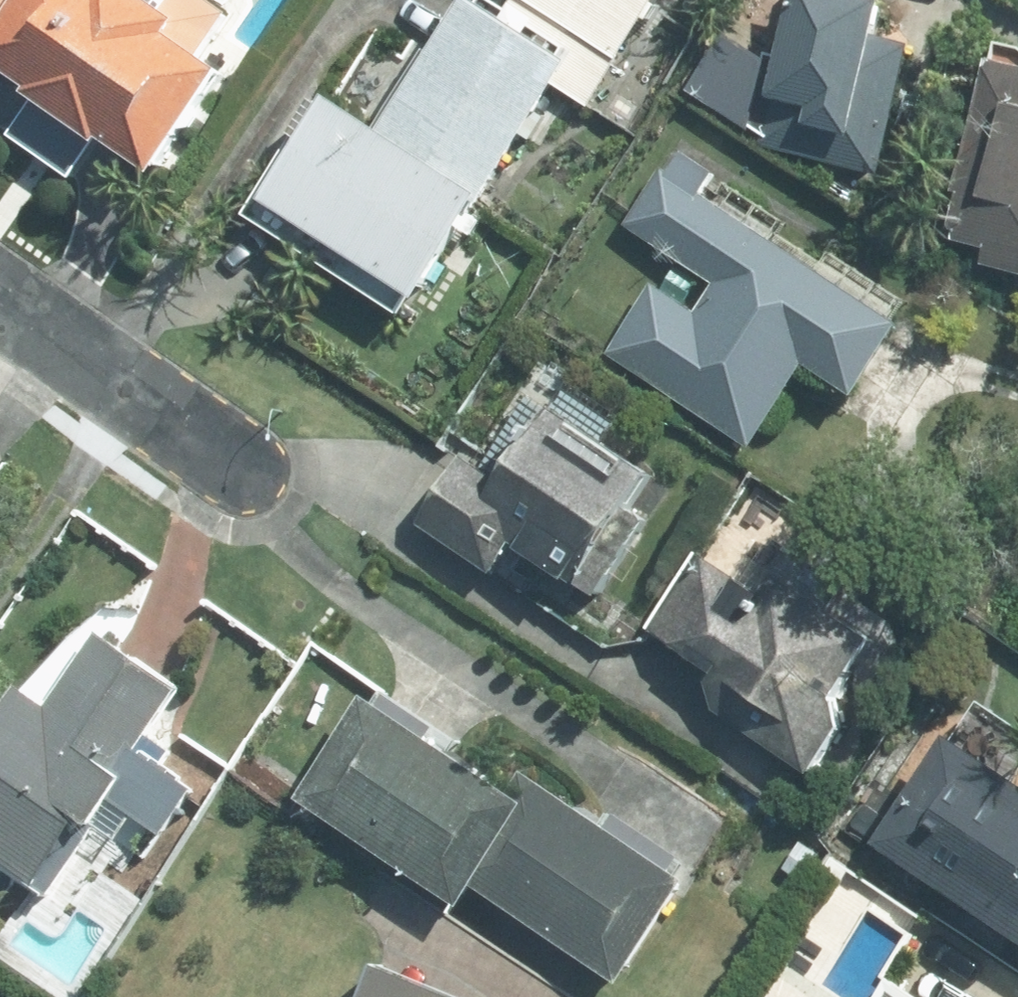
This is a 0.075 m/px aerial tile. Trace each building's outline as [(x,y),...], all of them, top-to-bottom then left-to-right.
[(34,101),(21,119),(7,139),(67,182),(81,162),(92,148),(152,191),(247,60),(163,0),(0,0),(0,77),(34,101)] [(502,32),(566,73),(553,92),(586,112),(652,0),(520,0),(502,32)] [(873,0),(783,0),(745,146),(879,180),(923,13),(873,0)] [(462,6),(378,137),(482,202),(553,92),(566,73),(502,32),(462,6)] [(984,67),(935,250),(1017,272),(1017,75),(984,67)] [(404,323),(482,202),(378,137),(322,101),(244,221),(404,323)] [(726,174),(677,142),(621,229),(714,289),(696,318),(649,287),(604,356),(744,447),(800,361),(849,392),(895,322),(708,201),(726,174)] [(585,610),(667,482),(539,399),(482,486),(450,466),(411,527),(492,579),(506,559),(585,610)] [(869,657),(690,543),(629,639),(808,753),(869,657)] [(45,895),(95,817),(145,849),(182,791),(128,757),(180,677),(106,630),(49,718),(0,686),(0,867),(45,895)] [(522,803),(504,791),(371,699),(295,809),(446,913),(467,883),(522,803)] [(938,747),(865,860),(1017,958),(1017,798),(938,747)] [(522,803),(467,883),(615,984),(685,884),(518,769),(504,791),(522,803)] [(375,974),(365,996),(432,996),(375,974)]
